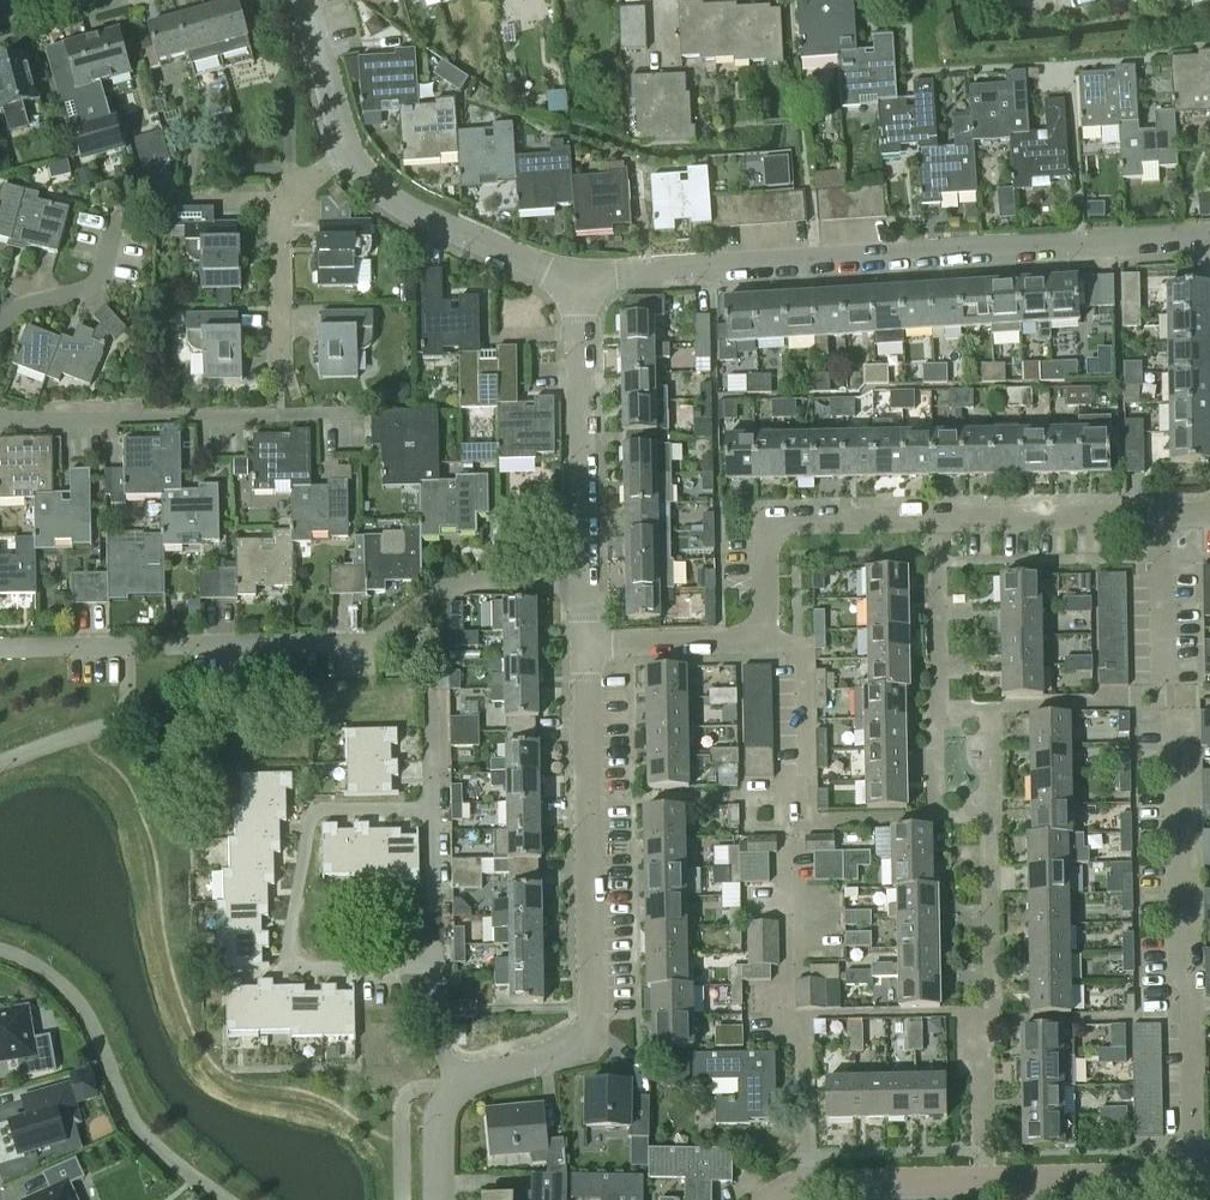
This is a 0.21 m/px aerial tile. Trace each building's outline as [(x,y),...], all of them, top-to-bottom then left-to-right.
[(796,5),(799,46),(798,46),(798,51),(799,51),(800,61),(837,58),(837,54),(857,53),(857,52),(853,0),(833,0),(833,2),(796,5)] [(237,1),(207,10),(218,48),(221,60),(222,60),(250,52),(251,51),(248,40),(237,1)] [(698,3),(678,4),(680,59),(699,57),(700,61),(715,60),(712,6),(698,7),(698,3)] [(731,5),(712,6),(715,60),(733,59),(733,63),(749,62),(745,8),(731,9),(731,5)] [(765,7),(745,8),(749,62),(767,61),(768,65),(783,64),(780,10),(765,11),(765,7)] [(620,9),(618,9),(620,51),(646,50),(645,8),(620,9)] [(207,10),(177,18),(188,57),(187,57),(191,68),(192,68),(220,60),(221,60),(218,48),(207,10)] [(177,18),(147,27),(158,65),(187,57),(188,57),(177,18)] [(375,19),(364,26),(372,39),(383,32),(375,19)] [(86,39),(63,46),(63,47),(76,91),(89,87),(101,84),(131,75),(118,30),(86,39)] [(857,53),(837,54),(837,58),(839,95),(838,95),(838,100),(840,100),(840,109),(860,108),(859,94),(876,93),(876,101),(896,100),(896,99),(895,83),(892,36),(872,37),(873,51),(874,56),(857,57),(857,53)] [(63,47),(45,52),(68,135),(73,133),(82,164),(125,151),(116,120),(112,121),(106,102),(105,99),(101,84),(89,87),(76,91),(63,47)] [(396,58),(359,60),(362,100),(361,101),(361,106),(363,106),(363,115),(382,114),(381,100),(398,99),(399,108),(419,106),(416,51),(396,53),(396,58)] [(1170,59),(1172,100),(1170,100),(1171,105),(1172,105),(1173,111),(1173,114),(1209,111),(1209,107),(1209,51),(1197,52),(1197,53),(1198,53),(1198,57),(1198,67),(1190,68),(1190,58),(1171,59),(1170,59)] [(0,63),(0,99),(9,133),(27,129),(20,105),(38,100),(33,78),(30,79),(24,56),(0,63)] [(442,64),(435,75),(455,88),(459,91),(463,84),(466,80),(442,64)] [(1079,75),(1078,75),(1080,117),(1079,117),(1080,122),(1081,122),(1081,131),(1118,129),(1118,124),(1138,123),(1138,122),(1137,106),(1134,67),(1115,68),(1115,74),(1115,83),(1098,84),(1098,74),(1079,75)] [(647,77),(631,78),(631,96),(635,96),(635,112),(690,110),(689,94),(686,94),(685,76),(683,76),(647,77)] [(989,86),(968,87),(970,119),(970,129),(969,129),(969,134),(971,134),(971,137),(971,143),(973,143),(1009,141),(1008,136),(1028,135),(1028,134),(1027,117),(1025,79),(1005,80),(1006,85),(1006,95),(989,96),(989,86)] [(932,82),(912,83),(913,94),(933,93),(932,82)] [(565,93),(550,94),(552,114),(567,113),(565,93)] [(896,100),(876,101),(877,107),(879,142),(877,142),(878,147),(879,147),(880,157),(900,156),(899,142),(916,141),(916,150),(936,149),(935,132),(933,93),(913,94),(914,108),(905,109),(897,109),(896,100)] [(162,98),(154,100),(158,114),(166,112),(162,98)] [(1028,135),(1008,136),(1009,141),(1011,178),(1009,178),(1010,183),(1012,183),(1012,190),(1012,192),(1031,191),(1030,177),(1048,176),(1048,180),(1068,179),(1064,99),(1043,101),(1045,133),(1045,142),(1029,143),(1028,135)] [(419,106),(399,108),(399,113),(402,150),(401,150),(401,156),(402,155),(403,163),(424,162),(440,161),(440,156),(458,155),(457,134),(455,100),(435,101),(436,105),(419,106)] [(690,110),(635,112),(636,130),(639,129),(640,144),(640,146),(672,145),(695,144),(694,127),(690,127),(690,110)] [(1138,123),(1118,124),(1118,129),(1120,166),(1119,166),(1119,171),(1120,171),(1121,181),(1140,179),(1139,165),(1157,164),(1157,169),(1176,168),(1177,168),(1173,114),(1173,111),(1155,112),(1155,121),(1156,132),(1138,133),(1138,123)] [(970,119),(951,120),(952,138),(971,137),(971,134),(969,134),(969,129),(970,129),(970,119)] [(477,132),(457,134),(458,155),(459,175),(458,175),(458,180),(460,180),(460,189),(481,188),(480,174),(496,173),(497,182),(516,180),(515,159),(513,124),(493,125),(494,140),(477,141),(477,132)] [(160,132),(133,140),(141,169),(168,161),(160,132)] [(936,149),(916,150),(917,155),(919,192),(917,192),(918,197),(919,197),(920,206),(940,204),(939,195),(976,193),(973,143),(971,143),(971,137),(952,138),(953,148),(953,158),(937,159),(936,149)] [(525,158),(515,159),(516,180),(517,200),(515,200),(515,205),(517,205),(518,213),(538,212),(555,211),(555,207),(573,205),(573,180),(571,149),(564,150),(564,142),(550,143),(550,150),(551,165),(535,166),(534,157),(525,158)] [(0,155),(0,169),(10,168),(8,158),(3,155),(0,155)] [(582,179),(573,180),(573,205),(574,221),(573,221),(573,226),(575,226),(575,235),(595,233),(603,233),(612,232),(612,228),(632,226),(628,170),(625,170),(624,164),(607,165),(608,172),(609,186),(591,187),(591,179),(582,179)] [(86,170),(78,173),(82,186),(94,183),(93,181),(90,169),(86,170)] [(671,177),(650,178),(653,219),(652,220),(653,224),(654,224),(654,234),(675,232),(674,224),(674,218),(691,217),(691,223),(692,227),(711,225),(711,230),(712,230),(713,230),(713,227),(726,226),(724,196),(709,197),(707,169),(687,170),(688,185),(680,186),(671,186),(671,177)] [(788,173),(765,175),(766,188),(789,186),(788,173)] [(843,174),(829,175),(830,187),(843,186),(843,174)] [(1174,175),(1166,175),(1166,184),(1175,183),(1174,175)] [(109,185),(97,188),(100,200),(112,197),(109,185)] [(884,185),(869,186),(871,216),(884,215),(885,218),(886,218),(884,185)] [(9,242),(9,243),(42,252),(57,256),(69,211),(37,202),(39,196),(2,186),(0,194),(0,240),(9,242)] [(336,186),(325,195),(330,201),(339,210),(349,201),(336,186)] [(869,186),(856,187),(858,217),(871,216),(869,186)] [(847,188),(843,188),(845,218),(858,217),(856,187),(847,188)] [(843,188),(829,189),(831,219),(845,218),(843,188)] [(829,189),(815,190),(817,223),(819,222),(818,220),(831,219),(829,189)] [(795,191),(790,192),(792,222),(805,221),(805,223),(806,223),(805,198),(804,191),(795,191)] [(790,192),(777,193),(779,223),(792,222),(790,192)] [(777,193),(763,194),(765,223),(779,223),(777,193)] [(750,194),(737,195),(739,225),(752,224),(750,194)] [(763,194),(750,194),(752,224),(765,223),(763,194)] [(737,195),(724,196),(726,226),(739,225),(737,195)] [(1197,196),(1198,215),(1209,214),(1209,195),(1197,196)] [(1104,204),(1088,204),(1088,218),(1105,218),(1104,204)] [(975,205),(966,206),(966,220),(975,219),(975,205)] [(1013,205),(996,206),(997,220),(1014,219),(1013,205)] [(213,210),(169,210),(169,212),(169,229),(185,228),(185,250),(186,254),(187,256),(189,259),(190,260),(194,263),(196,263),(200,264),(201,264),(202,287),(217,287),(233,286),(241,286),(240,255),(237,255),(237,223),(213,223),(213,210)] [(320,254),(317,254),(317,286),(356,285),(356,262),(358,262),(362,261),(363,260),(367,258),(368,257),(370,253),(371,252),(372,247),(371,221),(320,222),(320,254)] [(442,271),(422,271),(423,345),(421,345),(421,351),(423,351),(423,359),(442,359),(442,345),(459,345),(459,354),(479,354),(478,297),(460,297),(460,313),(442,313),(442,271)] [(1113,276),(1098,277),(1099,306),(1114,306),(1113,276)] [(1138,276),(1120,277),(1121,316),(1139,316),(1138,276)] [(1098,277),(1084,278),(1084,282),(1085,307),(1099,306),(1098,277)] [(1076,279),(1046,281),(1049,325),(1079,323),(1078,307),(1085,307),(1084,282),(1076,283),(1076,279)] [(1046,281),(1017,283),(1019,326),(1035,326),(1036,342),(1050,341),(1049,325),(1046,281)] [(1017,283),(988,284),(991,328),(991,340),(1020,338),(1019,326),(1017,283)] [(988,284),(958,286),(960,330),(991,328),(988,284)] [(1166,286),(1167,316),(1209,315),(1209,285),(1166,286)] [(233,286),(217,287),(217,306),(233,306),(233,286)] [(958,286),(930,288),(932,332),(960,330),(958,286)] [(414,287),(399,287),(399,302),(414,302),(414,287)] [(930,288),(901,290),(903,333),(932,332),(930,288)] [(901,290),(871,292),(874,335),(874,347),(904,345),(903,333),(901,290)] [(871,292),(842,294),(844,337),(874,335),(871,292)] [(842,294),(812,296),(815,338),(816,357),(828,357),(827,338),(844,337),(842,294)] [(812,296),(784,297),(786,340),(815,338),(812,296)] [(784,297),(754,299),(756,342),(786,340),(784,297)] [(626,317),(621,317),(622,346),(654,346),(654,318),(665,318),(664,298),(626,299),(626,317)] [(725,326),(716,327),(717,344),(718,343),(719,362),(736,361),(736,343),(756,342),(754,299),(723,301),(725,326)] [(27,327),(13,365),(48,378),(50,370),(92,385),(105,349),(110,336),(115,341),(127,330),(105,307),(93,318),(100,326),(94,333),(78,327),(73,341),(70,349),(58,344),(60,339),(27,327)] [(321,345),(318,345),(319,376),(358,376),(357,353),(359,353),(363,352),(365,351),(368,349),(369,348),(372,344),(372,343),(373,338),(373,312),(321,313),(321,345)] [(238,314),(186,315),(187,341),(187,345),(188,346),(191,350),(192,351),(195,354),(197,354),(201,355),(203,355),(203,378),(242,377),(241,346),(238,346),(238,314)] [(710,315),(695,315),(696,345),(710,345),(710,315)] [(1167,316),(1167,346),(1209,345),(1209,315),(1167,316)] [(1139,316),(1121,316),(1121,324),(1121,329),(1140,328),(1139,324),(1139,316)] [(710,345),(696,345),(696,359),(711,359),(710,345)] [(1167,346),(1168,374),(1209,374),(1209,345),(1167,346)] [(654,346),(622,346),(622,374),(655,374),(655,360),(669,360),(669,346),(654,346)] [(460,395),(458,395),(458,400),(460,400),(460,410),(480,410),(480,403),(497,403),(497,405),(517,404),(517,387),(516,348),(496,348),(496,354),(496,364),(479,364),(479,354),(459,354),(459,359),(460,395)] [(1051,363),(1039,364),(1039,383),(1051,383),(1051,363)] [(1063,363),(1051,363),(1051,383),(1063,382),(1063,363)] [(1141,363),(1122,363),(1122,375),(1142,375),(1141,363)] [(992,364),(980,365),(980,384),(992,384),(992,364)] [(1004,364),(992,364),(992,384),(1004,383),(1004,364)] [(934,365),(922,366),(922,385),(934,385),(934,365)] [(946,365),(934,365),(934,385),(946,384),(946,365)] [(875,366),(863,367),(863,386),(875,386),(875,366)] [(887,366),(875,366),(875,386),(887,385),(887,366)] [(655,374),(622,374),(623,403),(668,402),(667,389),(655,389),(655,374)] [(817,374),(805,375),(805,394),(817,394),(817,374)] [(829,374),(817,374),(817,394),(829,394),(829,374)] [(1168,374),(1168,404),(1209,403),(1209,374),(1168,374)] [(758,375),(746,376),(746,395),(758,395),(758,375)] [(770,375),(758,375),(758,395),(770,394),(770,375)] [(1142,375),(1122,375),(1123,387),(1142,387),(1142,375)] [(711,384),(701,384),(701,402),(711,401),(711,384)] [(395,388),(394,395),(398,400),(403,400),(409,396),(409,391),(406,386),(400,385),(395,388)] [(1077,389),(1065,389),(1066,409),(1078,408),(1077,389)] [(1089,389),(1077,389),(1078,408),(1090,408),(1089,389)] [(1019,390),(1007,390),(1007,410),(1019,409),(1019,390)] [(1031,390),(1019,390),(1019,409),(1031,409),(1031,390)] [(960,391),(948,391),(948,411),(960,410),(960,391)] [(972,391),(960,391),(960,410),(972,410),(972,391)] [(901,392),(889,392),(889,412),(901,411),(901,392)] [(913,392),(901,392),(901,411),(913,411),(913,392)] [(498,445),(496,445),(496,450),(498,450),(498,461),(536,460),(536,456),(555,455),(554,399),(534,399),(534,409),(517,409),(517,404),(497,405),(497,410),(498,445)] [(854,399),(842,400),(842,419),(854,419),(854,399)] [(842,400),(830,400),(830,419),(842,419),(842,400)] [(711,401),(701,402),(702,419),(712,419),(711,401)] [(782,401),(770,401),(770,420),(782,420),(782,401)] [(794,401),(782,401),(782,420),(794,420),(794,401)] [(668,402),(623,403),(624,433),(656,432),(668,432),(668,402)] [(735,402),(723,402),(724,421),(736,421),(735,402)] [(1168,404),(1169,433),(1209,432),(1209,403),(1168,404)] [(409,412),(374,412),(374,431),(381,431),(381,433),(381,448),(381,475),(379,476),(379,481),(381,481),(382,489),(418,489),(418,484),(438,484),(438,482),(438,465),(438,411),(420,412),(409,412)] [(1108,420),(1078,420),(1078,432),(1079,475),(1109,474),(1108,432),(1108,420)] [(711,421),(693,421),(693,439),(711,438),(711,421)] [(892,421),(871,422),(872,436),(872,478),(902,478),(902,435),(902,428),(892,428),(892,421)] [(1142,422),(1124,423),(1124,433),(1142,433),(1142,422)] [(253,479),(251,479),(252,483),(253,483),(253,493),(273,493),(273,479),(290,479),(290,488),(311,488),(310,432),(290,432),(290,447),(273,448),(272,437),(252,437),(253,479)] [(1078,432),(1049,433),(1050,475),(1079,475),(1078,432)] [(1169,433),(1170,465),(1209,464),(1209,432),(1169,433)] [(1019,433),(990,434),(991,476),(1021,476),(1019,433)] [(1049,433),(1019,433),(1021,476),(1050,475),(1049,433)] [(1142,433),(1124,433),(1125,475),(1143,475),(1142,433)] [(960,434),(932,435),(932,477),(961,477),(960,434)] [(990,434),(960,434),(961,477),(991,476),(990,434)] [(932,435),(902,435),(902,478),(932,477),(932,435)] [(842,436),(812,437),(813,479),(843,479),(842,436)] [(872,436),(842,436),(843,479),(872,478),(872,436)] [(124,471),(110,471),(110,498),(124,497),(124,498),(163,498),(163,493),(181,492),(181,475),(180,437),(160,437),(160,442),(160,452),(143,452),(143,442),(123,442),(124,471)] [(782,437),(754,438),(755,480),(783,480),(782,437)] [(812,437),(782,437),(783,480),(813,479),(812,437)] [(754,438),(724,438),(725,481),(755,480),(754,438)] [(16,501),(32,501),(32,497),(53,496),(52,439),(32,440),(32,450),(19,450),(19,440),(0,440),(0,501),(16,501)] [(656,447),(624,447),(624,477),(671,475),(671,446),(656,447)] [(482,450),(460,450),(460,465),(483,464),(482,450)] [(713,457),(703,457),(703,475),(713,474),(713,457)] [(247,463),(232,463),(233,479),(247,479),(247,463)] [(53,496),(32,497),(32,501),(33,536),(32,536),(32,539),(32,541),(34,541),(35,552),(53,551),(53,541),(71,541),(71,546),(90,546),(89,471),(70,472),(70,505),(53,505),(53,496)] [(713,474),(703,475),(703,492),(713,492),(713,474)] [(671,475),(624,477),(625,506),(670,505),(672,505),(671,475)] [(419,524),(417,524),(417,528),(417,529),(420,529),(421,539),(439,539),(439,524),(457,524),(457,534),(476,534),(476,515),(488,515),(488,477),(476,477),(455,477),(455,482),(438,482),(438,484),(418,484),(418,489),(419,524)] [(291,528),(289,528),(289,532),(289,534),(292,534),(292,545),(310,544),(310,530),(327,530),(327,540),(348,539),(347,482),(328,483),(328,498),(311,498),(311,488),(290,488),(291,528)] [(163,532),(161,532),(161,536),(161,538),(163,538),(163,549),(182,549),(181,534),(199,534),(199,544),(219,543),(218,487),(198,487),(198,502),(181,502),(181,492),(163,493),(163,498),(163,532)] [(670,505),(625,506),(625,534),(670,533),(670,505)] [(550,507),(548,507),(548,524),(558,523),(557,506),(550,507)] [(523,507),(507,508),(507,525),(525,524),(524,507),(523,507)] [(714,514),(704,514),(704,532),(714,532),(714,514)] [(353,566),(352,566),(352,597),(367,597),(367,594),(385,594),(385,584),(385,579),(402,579),(402,583),(421,583),(421,569),(421,539),(420,529),(417,529),(417,528),(400,528),(400,535),(385,535),(385,538),(364,538),(358,538),(355,538),(355,555),(355,559),(353,559),(353,566)] [(236,571),(223,571),(223,601),(238,601),(238,598),(256,597),(256,583),(274,583),(274,589),(293,588),(292,545),(292,534),(289,534),(289,532),(272,532),(272,551),(255,552),(255,542),(236,543),(236,571)] [(714,532),(704,532),(705,549),(715,549),(714,532)] [(670,533),(625,534),(626,563),(671,562),(670,533)] [(107,575),(94,575),(94,605),(109,605),(109,602),(127,602),(127,597),(164,596),(163,549),(163,538),(161,538),(161,536),(143,536),(144,556),(126,556),(126,547),(107,547),(107,575)] [(16,590),(17,596),(35,595),(35,552),(34,541),(32,541),(32,539),(15,539),(15,559),(0,559),(0,591),(16,590)] [(671,562),(626,563),(627,591),(659,590),(674,590),(673,562),(671,562)] [(343,566),(329,566),(328,597),(343,597),(343,566)] [(906,569),(865,570),(866,600),(906,599),(906,569)] [(1202,570),(1202,600),(1209,599),(1209,570),(1202,570)] [(214,571),(200,571),(200,602),(215,601),(214,571)] [(715,571),(705,571),(706,590),(715,590),(715,571)] [(822,571),(812,571),(812,590),(822,590),(822,571)] [(85,575),(71,576),(72,606),(86,606),(85,575)] [(1125,575),(1097,576),(1097,590),(1126,590),(1125,575)] [(1040,577),(1000,578),(1000,608),(1041,608),(1040,577)] [(1089,577),(1078,577),(1078,590),(1089,590),(1089,577)] [(659,590),(627,591),(627,621),(660,620),(659,590)] [(715,590),(706,590),(706,607),(716,606),(715,590)] [(1126,590),(1097,590),(1097,604),(1126,604),(1126,590)] [(906,599),(866,600),(867,631),(907,630),(906,599)] [(1077,600),(1063,600),(1064,614),(1077,614),(1077,600)] [(1090,600),(1077,600),(1077,614),(1090,614),(1090,600)] [(199,602),(188,602),(188,617),(199,616),(199,602)] [(504,603),(492,603),(492,633),(504,633),(536,633),(536,603),(504,603)] [(450,605),(447,605),(448,634),(463,634),(462,604),(461,604),(450,605)] [(1126,604),(1097,604),(1098,618),(1126,617),(1126,604)] [(1041,608),(1000,608),(1001,638),(1041,638),(1041,608)] [(822,612),(813,612),(813,632),(823,632),(822,612)] [(1126,617),(1098,618),(1098,632),(1127,631),(1126,617)] [(907,630),(867,631),(867,661),(908,660),(907,630)] [(1127,631),(1098,632),(1098,646),(1127,645),(1127,631)] [(823,632),(813,632),(813,650),(823,650),(823,632)] [(536,633),(504,633),(505,662),(537,661),(536,633)] [(463,634),(448,634),(448,646),(448,648),(477,647),(477,634),(463,634)] [(1041,638),(1001,638),(1001,668),(1042,668),(1041,638)] [(1127,645),(1098,646),(1098,660),(1127,659),(1127,645)] [(1078,659),(1064,660),(1065,674),(1078,674),(1078,659)] [(1091,659),(1078,659),(1078,674),(1091,673),(1091,659)] [(1127,659),(1098,660),(1099,674),(1128,673),(1127,659)] [(858,689),(854,689),(854,690),(908,690),(908,660),(867,661),(867,677),(858,677),(858,689)] [(505,675),(491,675),(491,690),(537,689),(537,661),(505,662),(505,675)] [(771,667),(742,667),(742,682),(771,682),(771,667)] [(1042,668),(1001,668),(1002,699),(1042,698),(1042,668)] [(685,669),(646,670),(646,701),(686,700),(685,669)] [(459,672),(449,673),(449,690),(459,690),(459,672)] [(824,672),(814,672),(814,691),(824,690),(824,672)] [(1128,673),(1099,674),(1099,688),(1128,688),(1128,673)] [(771,682),(742,682),(742,696),(771,695),(771,682)] [(537,689),(491,690),(491,704),(506,704),(506,719),(507,732),(536,732),(535,719),(538,719),(537,689)] [(824,690),(814,691),(814,710),(824,710),(824,690)] [(908,690),(854,690),(854,720),(904,719),(904,691),(908,691),(908,690)] [(722,692),(709,693),(709,707),(722,707),(722,692)] [(735,692),(722,692),(722,707),(736,706),(735,692)] [(771,695),(742,696),(743,710),(772,709),(771,695)] [(686,700),(646,701),(647,731),(687,730),(686,700)] [(772,709),(743,710),(743,724),(772,723),(772,709)] [(1200,712),(1200,730),(1209,730),(1209,712),(1200,712)] [(1128,716),(1118,716),(1119,735),(1129,735),(1128,716)] [(1070,717),(1030,717),(1030,748),(1070,747),(1070,717)] [(478,718),(450,719),(450,733),(479,733),(478,718)] [(904,719),(854,720),(854,732),(864,732),(864,750),(905,749),(904,719)] [(772,723),(743,724),(743,738),(772,737),(772,723)] [(687,730),(647,731),(647,760),(687,760),(687,730)] [(1200,730),(1200,747),(1209,747),(1209,730),(1200,730)] [(396,731),(342,732),(342,733),(346,733),(347,764),(397,763),(397,762),(390,762),(390,746),(396,746),(396,731)] [(825,731),(815,731),(815,750),(825,750),(825,731)] [(507,761),(492,761),(492,775),(539,774),(539,745),(536,745),(536,732),(507,732),(507,745),(506,745),(507,761)] [(479,733),(450,733),(450,734),(450,748),(479,748),(479,733)] [(772,737),(743,738),(743,752),(772,751),(772,737)] [(1070,747),(1030,748),(1031,778),(1071,777),(1070,747)] [(905,749),(864,750),(865,779),(905,778),(905,749)] [(825,750),(815,750),(815,769),(825,769),(825,750)] [(772,751),(743,752),(744,765),(773,765),(772,751)] [(723,752),(710,752),(710,766),(724,766),(723,752)] [(737,752),(723,752),(724,766),(737,766),(737,752)] [(1129,757),(1119,757),(1119,776),(1129,776),(1129,757)] [(687,760),(647,760),(648,791),(688,790),(687,760)] [(348,795),(343,795),(343,796),(391,795),(391,777),(397,777),(397,763),(347,764),(348,795)] [(773,765),(744,765),(744,780),(773,780),(773,765)] [(1201,771),(1201,790),(1209,790),(1209,771),(1201,771)] [(539,774),(492,775),(493,790),(507,789),(507,804),(540,803),(539,774)] [(242,808),(234,808),(285,808),(284,791),(291,791),(291,775),(247,776),(237,776),(237,777),(241,777),(242,808)] [(1129,776),(1119,776),(1120,795),(1130,795),(1129,776)] [(1071,777),(1031,778),(1031,807),(1072,807),(1071,777)] [(905,778),(865,779),(865,810),(906,809),(905,778)] [(461,786),(451,787),(451,805),(461,805),(461,786)] [(1201,790),(1201,807),(1209,807),(1209,790),(1201,790)] [(826,791),(816,791),(816,811),(826,811),(826,791)] [(540,803),(507,804),(508,833),(540,832),(540,803)] [(461,805),(451,805),(452,822),(462,822),(461,805)] [(738,807),(728,807),(729,826),(739,826),(738,807)] [(1032,836),(1027,836),(1027,837),(1072,836),(1072,807),(1031,807),(1032,836)] [(236,839),(228,840),(279,839),(279,823),(285,823),(285,808),(234,808),(234,809),(235,809),(236,839)] [(215,809),(200,810),(201,821),(216,820),(215,809)] [(683,809),(644,810),(644,840),(683,840),(683,809)] [(1130,816),(1120,816),(1121,836),(1130,835),(1130,816)] [(369,825),(355,826),(355,875),(386,875),(386,882),(387,882),(386,831),(374,831),(369,831),(369,825)] [(338,826),(322,826),(322,880),(324,880),(324,876),(355,875),(355,826),(353,826),(353,832),(339,833),(338,832),(338,826)] [(930,828),(890,829),(891,860),(931,859),(930,828)] [(401,831),(386,831),(387,882),(417,881),(418,886),(419,886),(419,838),(401,838),(401,831)] [(508,833),(493,833),(494,875),(509,874),(539,874),(538,861),(540,861),(540,832),(508,833)] [(1202,832),(1202,849),(1209,849),(1209,832),(1202,832)] [(1130,835),(1121,836),(1121,854),(1131,854),(1130,835)] [(1072,836),(1027,837),(1028,867),(1068,866),(1067,838),(1072,838),(1072,836)] [(832,838),(805,839),(805,853),(834,852),(834,838),(832,838)] [(230,871),(222,871),(222,872),(273,871),(272,855),(280,855),(279,839),(228,840),(228,841),(229,841),(230,871)] [(777,839),(748,839),(748,854),(777,853),(777,839)] [(683,840),(644,840),(645,870),(684,869),(683,840)] [(739,848),(729,848),(730,867),(739,867),(739,848)] [(1202,849),(1202,867),(1209,867),(1209,849),(1202,849)] [(842,854),(814,854),(814,868),(842,868),(842,854)] [(855,854),(842,854),(842,868),(856,867),(855,854)] [(869,854),(855,854),(856,867),(869,867),(869,854)] [(768,856),(741,856),(741,870),(768,870),(768,856)] [(931,859),(891,860),(891,890),(937,889),(937,888),(931,888),(931,859)] [(481,860),(452,861),(452,875),(481,875),(481,860)] [(1110,876),(1106,876),(1106,895),(1122,895),(1131,894),(1131,865),(1110,865),(1110,876)] [(1068,866),(1028,867),(1028,897),(1068,896),(1068,866)] [(739,867),(730,867),(730,886),(740,886),(739,867)] [(856,867),(842,868),(843,882),(856,882),(856,867)] [(842,868),(814,868),(814,882),(843,882),(842,868)] [(684,869),(645,870),(645,899),(684,899),(684,869)] [(768,870),(741,870),(741,884),(769,884),(768,870)] [(224,903),(216,903),(216,904),(266,903),(266,886),(273,886),(273,871),(222,872),(223,872),(224,903)] [(509,902),(495,902),(495,917),(542,916),(541,887),(539,887),(539,874),(509,874),(510,887),(509,887),(509,902)] [(481,875),(452,875),(453,890),(481,890),(481,875)] [(897,907),(887,907),(887,920),(897,920),(938,919),(937,889),(891,890),(892,891),(896,891),(897,907)] [(1131,894),(1122,895),(1122,914),(1132,914),(1131,894)] [(1068,896),(1028,897),(1029,927),(1069,926),(1068,896)] [(684,899),(645,899),(646,929),(685,928),(684,899)] [(266,903),(216,904),(217,904),(217,935),(216,935),(261,935),(260,918),(267,917),(266,903)] [(740,908),(730,908),(731,928),(741,927),(740,908)] [(857,913),(843,914),(843,928),(857,927),(857,913)] [(870,913),(857,913),(857,927),(870,927),(870,913)] [(542,916),(495,917),(495,946),(510,946),(542,945),(542,916)] [(938,919),(897,920),(898,949),(938,949),(938,919)] [(778,924),(749,924),(749,939),(778,939),(778,924)] [(1069,926),(1029,927),(1029,956),(1069,956),(1069,926)] [(741,927),(731,928),(731,947),(741,946),(741,927)] [(685,928),(646,929),(647,958),(685,958),(685,928)] [(464,929),(453,929),(454,947),(464,947),(464,929)] [(870,934),(844,935),(844,949),(870,948),(870,934)] [(218,966),(214,967),(214,968),(223,968),(262,967),(261,949),(268,949),(268,935),(261,935),(216,935),(216,936),(218,936),(218,966)] [(1132,935),(1122,936),(1123,955),(1133,954),(1132,935)] [(778,939),(749,939),(749,953),(778,953),(778,939)] [(510,960),(496,960),(496,974),(542,974),(542,945),(510,946),(510,960)] [(464,947),(454,947),(454,964),(464,964),(464,947)] [(898,967),(871,967),(871,973),(871,980),(898,979),(939,978),(938,949),(898,949),(898,967)] [(778,953),(749,953),(749,968),(771,968),(778,968),(778,953)] [(1133,954),(1123,955),(1123,974),(1133,973),(1133,954)] [(1069,956),(1029,956),(1030,986),(1070,985),(1069,956)] [(685,958),(647,958),(647,989),(651,989),(651,988),(686,988),(686,987),(685,958)] [(741,967),(731,968),(732,987),(742,986),(741,967)] [(838,967),(809,968),(809,982),(809,983),(824,982),(824,983),(838,982),(838,967)] [(749,968),(743,968),(743,982),(771,982),(771,968),(749,968)] [(858,973),(844,973),(845,987),(858,987),(858,973)] [(871,973),(858,973),(858,987),(871,987),(871,980),(871,973)] [(461,974),(447,975),(447,985),(461,985),(461,974)] [(542,974),(496,974),(496,989),(511,988),(511,1003),(543,1003),(542,974)] [(939,978),(898,979),(899,1009),(939,1008),(939,978)] [(241,982),(226,982),(226,1036),(227,1036),(227,1032),(259,1032),(258,982),(258,988),(241,988),(241,982)] [(268,982),(258,982),(259,1032),(290,1032),(290,1038),(290,988),(273,988),(273,982),(268,982)] [(809,982),(795,983),(795,997),(824,996),(824,983),(824,982),(809,983),(809,982)] [(1070,985),(1030,986),(1030,1017),(1071,1016),(1070,985)] [(742,986),(732,987),(732,1006),(742,1006),(742,986)] [(305,988),(290,988),(290,1038),(322,1038),(322,987),(321,987),(321,994),(305,994),(305,988)] [(336,987),(322,987),(322,1038),(353,1038),(353,1042),(355,1042),(354,987),(352,987),(352,994),(336,994),(336,987)] [(651,989),(647,989),(647,990),(651,990),(652,1018),(692,1017),(692,987),(686,987),(686,988),(651,988),(651,989)] [(1133,995),(1123,996),(1124,1015),(1134,1015),(1133,995)] [(824,996),(795,997),(796,1011),(825,1010),(824,996)] [(17,1060),(20,1078),(55,1071),(49,1037),(32,1040),(27,1009),(3,1013),(2,1010),(0,1008),(0,1063),(17,1060)] [(692,1017),(652,1018),(652,1048),(693,1048),(692,1017)] [(920,1025),(906,1025),(906,1039),(921,1038),(920,1025)] [(862,1026),(847,1027),(848,1040),(862,1040),(862,1026)] [(1160,1027),(1132,1027),(1132,1041),(1160,1041),(1160,1027)] [(742,1028),(732,1028),(733,1047),(743,1047),(742,1028)] [(1061,1028),(1021,1029),(1022,1059),(1062,1058),(1074,1058),(1073,1028),(1071,1028),(1061,1028)] [(921,1038),(906,1039),(907,1052),(921,1052),(921,1038)] [(862,1040),(848,1040),(848,1053),(862,1053),(862,1040)] [(1160,1041),(1132,1041),(1132,1055),(1160,1055),(1160,1041)] [(1111,1049),(1098,1050),(1098,1064),(1112,1064),(1111,1049)] [(1125,1049),(1111,1049),(1112,1064),(1125,1063),(1125,1049)] [(339,1050),(327,1050),(327,1061),(339,1061),(339,1050)] [(775,1054),(692,1055),(692,1082),(738,1082),(738,1103),(716,1103),(715,1126),(776,1125),(775,1054)] [(1160,1055),(1132,1055),(1133,1069),(1161,1069),(1160,1055)] [(1062,1058),(1022,1059),(1022,1089),(1062,1088),(1074,1088),(1074,1058),(1062,1058)] [(689,1060),(663,1061),(663,1090),(690,1089),(689,1060)] [(89,1069),(70,1075),(74,1090),(78,1104),(97,1098),(93,1084),(89,1069)] [(1161,1069),(1133,1069),(1133,1083),(1161,1082),(1161,1069)] [(945,1078),(915,1079),(916,1119),(946,1118),(945,1078)] [(885,1079),(855,1080),(856,1120),(886,1119),(885,1079)] [(915,1079),(885,1079),(886,1119),(916,1119),(915,1079)] [(855,1080),(824,1081),(825,1121),(856,1120),(855,1080)] [(1161,1082),(1133,1083),(1133,1097),(1161,1096),(1161,1082)] [(586,1085),(585,1129),(628,1130),(628,1138),(648,1139),(649,1098),(630,1098),(631,1085),(586,1085)] [(29,1117),(9,1123),(19,1155),(65,1142),(61,1128),(79,1123),(69,1086),(34,1096),(38,1108),(27,1111),(29,1117)] [(1062,1088),(1022,1089),(1023,1119),(1063,1117),(1062,1088)] [(1121,1088),(1118,1092),(1118,1097),(1124,1102),(1129,1102),(1132,1098),(1132,1093),(1126,1088),(1121,1088)] [(1161,1096),(1133,1097),(1133,1110),(1161,1110),(1161,1096)] [(492,1134),(490,1135),(492,1158),(531,1155),(531,1166),(547,1165),(547,1175),(566,1176),(563,1140),(545,1142),(541,1105),(515,1107),(516,1113),(490,1115),(492,1134)] [(1113,1109),(1099,1109),(1100,1123),(1113,1123),(1113,1109)] [(1126,1109),(1113,1109),(1113,1123),(1126,1123),(1126,1109)] [(1161,1110),(1133,1110),(1133,1124),(1161,1124),(1161,1110)] [(1063,1117),(1023,1119),(1024,1149),(1064,1148),(1076,1148),(1075,1117),(1063,1117)] [(1161,1124),(1133,1124),(1134,1139),(1162,1138),(1161,1124)] [(648,1179),(685,1180),(684,1199),(659,1199),(711,1199),(711,1183),(732,1184),(732,1151),(648,1149),(648,1178),(648,1179)] [(31,1199),(74,1199),(68,1185),(84,1178),(75,1160),(43,1175),(51,1191),(31,1199)] [(482,1194),(482,1199),(565,1199),(566,1176),(547,1175),(531,1175),(531,1194),(482,1194)] [(570,1199),(642,1199),(643,1178),(570,1176),(570,1199)]
